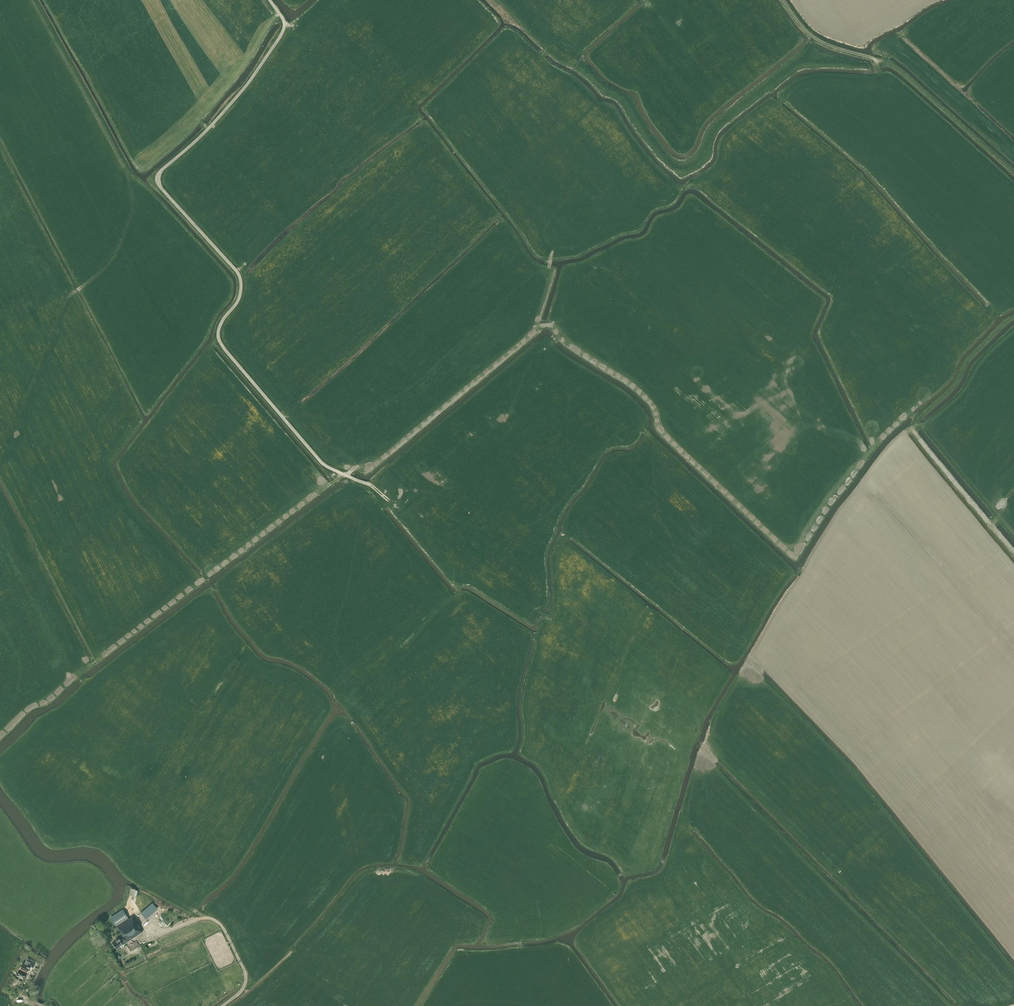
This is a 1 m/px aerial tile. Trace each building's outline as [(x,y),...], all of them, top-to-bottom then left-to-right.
[(137,892),(138,890),(135,890),(135,888),(131,887),(129,895),(133,896),(136,897),(137,895),(138,895),(139,893),(137,892)] [(152,914),(146,908),(141,912),(146,918),(152,914)] [(129,919),(128,918),(123,909),(111,917),(116,925),(123,936),(123,937),(120,939),(119,937),(115,939),(116,940),(113,942),(117,948),(143,931),(133,916),(129,919)] [(17,974),(25,978),(27,973),(31,966),(30,966),(23,962),(19,969),(17,974)]
